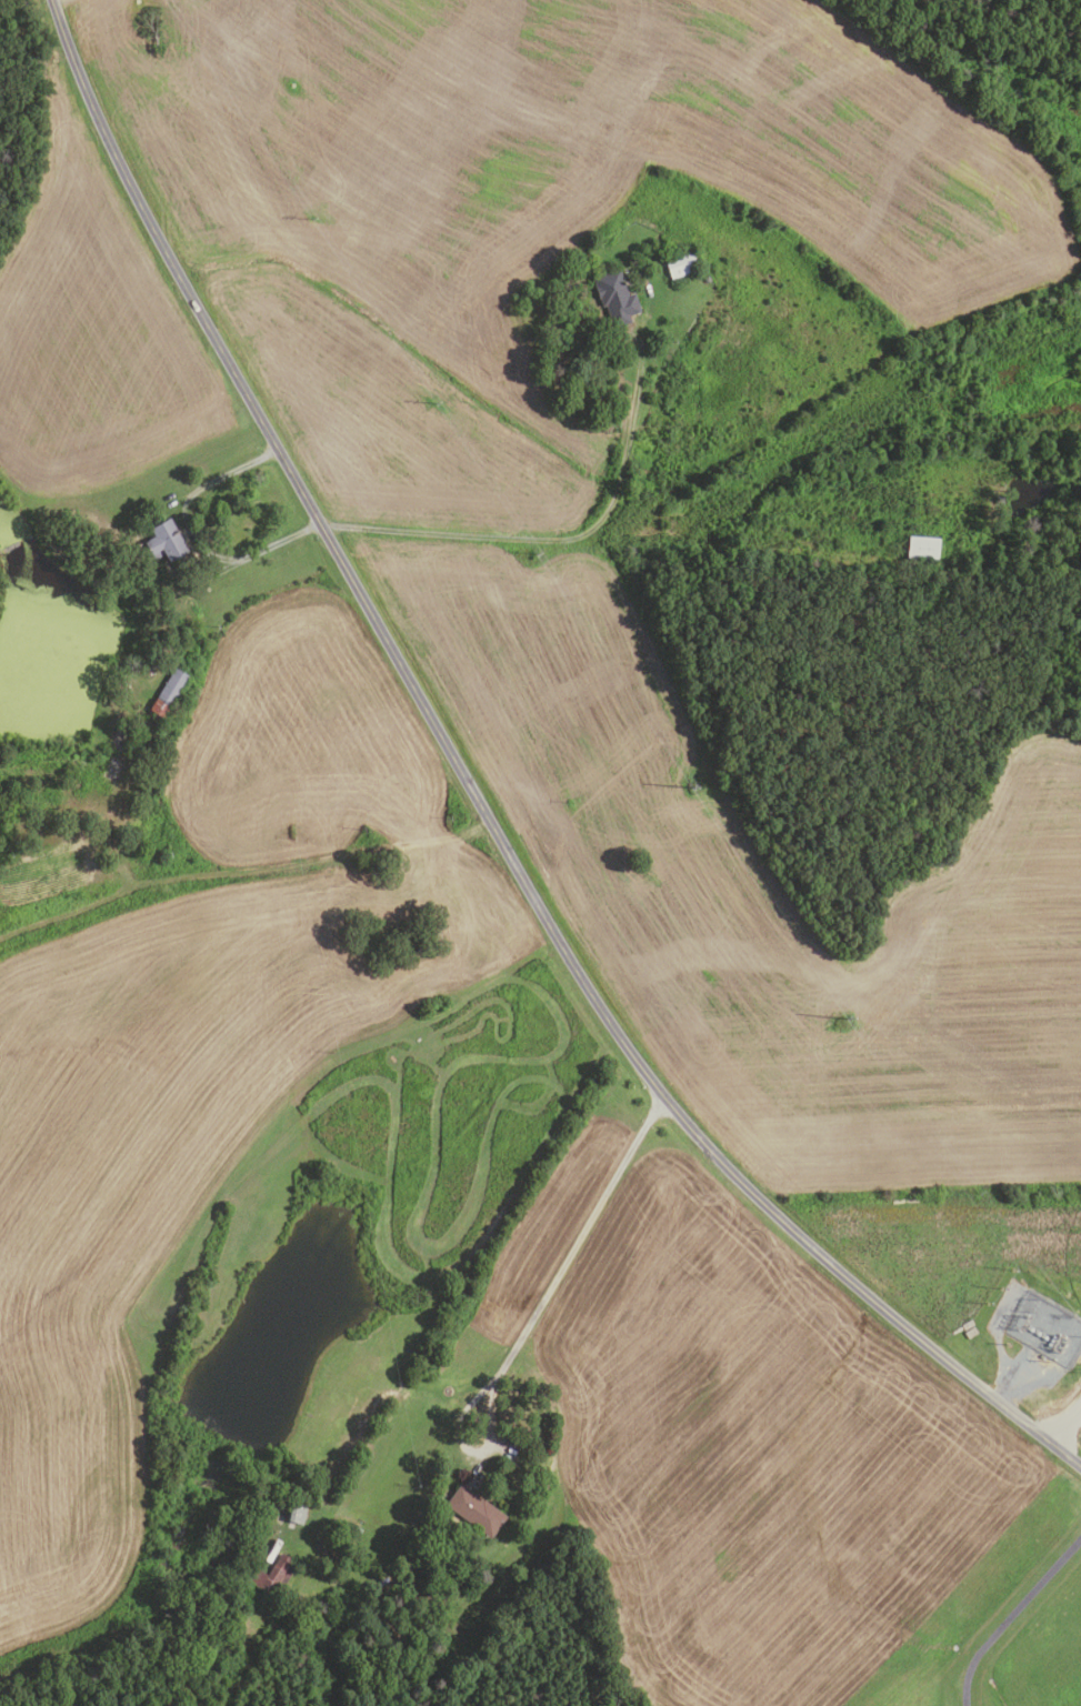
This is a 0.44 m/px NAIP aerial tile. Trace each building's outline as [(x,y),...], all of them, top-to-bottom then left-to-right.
[(669,279),(661,260),(688,249),(695,269),(669,279)] [(612,330),(605,309),(600,311),(593,290),(595,289),(591,278),(619,268),(627,293),(632,291),(640,312),(629,317),(631,323),(612,330)] [(170,564),(166,558),(156,563),(144,544),(154,538),(150,531),(170,519),(190,553),(170,564)] [(938,563),(904,560),(907,535),(940,538),(938,563)] [(164,719),(151,711),(178,669),(191,678),(164,719)] [(487,1537),(442,1504),(457,1484),(478,1499),(479,1498),(503,1516),(487,1537)] [(301,1525),(283,1521),(287,1504),(304,1508),(301,1525)] [(259,1603),(250,1597),(254,1589),(244,1583),(253,1568),(264,1575),(278,1554),(294,1565),(271,1599),(264,1595),(259,1603)]
